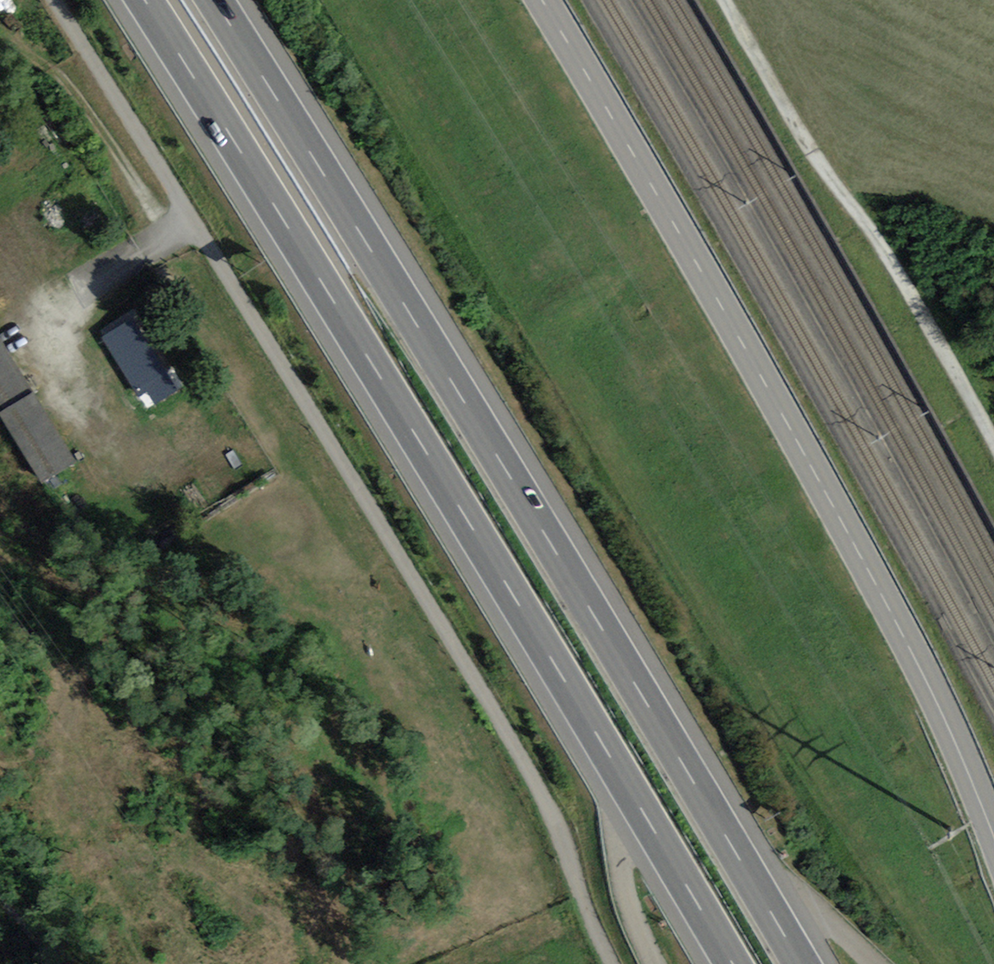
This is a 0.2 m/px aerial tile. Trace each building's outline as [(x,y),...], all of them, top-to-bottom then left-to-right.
[(46,479),(82,457),(0,324),(0,405),(46,479)] [(139,324),(112,339),(141,391),(168,375),(139,324)]
